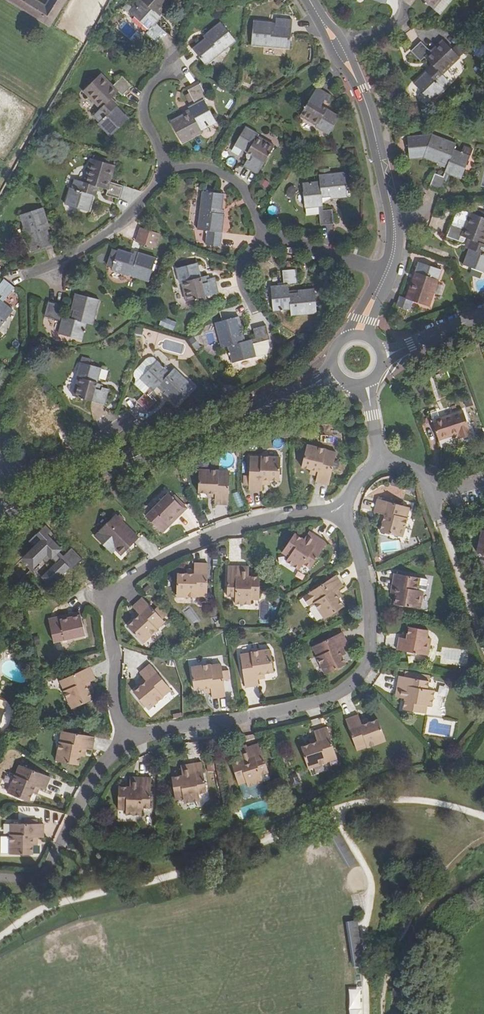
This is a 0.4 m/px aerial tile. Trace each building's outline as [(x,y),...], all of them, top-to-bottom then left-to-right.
[(50,24),(65,0),(51,0),(46,7),(35,0),(11,0),(50,24)] [(142,1),(131,14),(149,31),(147,34),(158,44),(166,34),(155,24),(160,18),(155,13),(158,9),(160,11),(170,0),(140,0),(142,1)] [(432,10),(441,0),(421,0),(432,10)] [(271,23),(254,22),(252,46),(289,50),(292,22),(276,20),(275,29),(271,28),(271,23)] [(235,42),(220,23),(206,35),(209,38),(205,41),(204,40),(192,49),(206,66),(235,42)] [(430,52),(421,43),(411,52),(420,62),(424,58),(433,67),(414,85),(431,102),(443,89),(442,88),(448,82),(442,76),(465,53),(456,44),(451,49),(442,40),(430,52)] [(112,87),(101,75),(83,92),(100,110),(93,116),(100,123),(98,124),(110,136),(128,120),(110,101),(119,93),(122,96),(132,87),(122,78),(112,87)] [(199,84),(188,90),(194,105),(188,108),(191,113),(185,116),(184,114),(170,121),(181,143),(201,133),(200,129),(215,122),(204,100),(207,98),(199,84)] [(316,88),(300,116),(316,126),(315,127),(328,135),(339,117),(321,106),(324,100),(327,102),(330,97),(316,88)] [(259,136),(246,128),(235,145),(252,156),(249,162),(247,161),(243,166),(257,175),(273,147),(258,137),(259,136)] [(409,159),(423,158),(438,164),(440,161),(448,164),(443,177),(435,174),(430,187),(442,191),(448,175),(461,179),(470,156),(454,150),(456,144),(432,135),(407,138),(409,159)] [(115,166),(92,159),(85,183),(75,180),(72,189),(70,188),(65,205),(89,212),(96,187),(108,190),(106,195),(119,199),(123,186),(110,183),(115,166)] [(344,173),(319,176),(319,183),(302,185),(305,209),(318,207),(320,225),(333,224),(332,210),(323,211),(321,198),(330,197),(330,199),(346,198),(344,173)] [(264,190),(268,183),(258,177),(254,184),(264,190)] [(223,195),(202,192),(197,230),(221,234),(224,215),(218,214),(219,211),(221,211),(223,195)] [(42,208),(19,216),(31,252),(50,246),(46,231),(45,231),(43,227),(48,225),(42,208)] [(470,213),(464,229),(451,225),(447,237),(458,241),(460,236),(472,240),(463,266),(483,273),(483,218),(470,213)] [(154,249),(159,234),(140,228),(135,243),(154,249)] [(133,255),(118,250),(112,271),(148,283),(156,258),(138,253),(136,258),(132,256),(133,255)] [(440,271),(418,262),(414,273),(417,274),(414,282),(411,281),(405,299),(427,307),(440,271)] [(196,263),(177,269),(180,284),(182,283),(187,302),(218,294),(214,278),(207,280),(208,282),(202,284),(196,263)] [(296,271),(283,272),(284,287),(271,288),(274,312),(291,311),(291,317),(316,314),(314,290),(298,292),(298,295),(290,296),(289,287),(297,286),(296,271)] [(2,281),(0,284),(0,296),(1,297),(0,299),(0,328),(13,311),(2,303),(13,289),(2,281)] [(99,300),(76,294),(72,309),(74,309),(71,319),(59,316),(61,306),(49,303),(45,316),(62,321),(58,334),(82,340),(87,324),(92,325),(99,300)] [(232,363),(255,357),(252,344),(266,341),(269,340),(266,327),(253,330),(255,339),(242,342),(240,333),(242,332),(238,317),(215,324),(221,348),(227,347),(232,363)] [(194,350),(198,347),(192,338),(188,341),(194,350)] [(252,344),(255,357),(265,354),(268,348),(266,341),(252,344)] [(166,391),(164,393),(176,404),(193,387),(174,369),(162,357),(157,358),(142,373),(140,377),(139,380),(137,382),(137,381),(134,384),(145,394),(137,402),(146,411),(156,401),(150,395),(160,385),(166,391)] [(101,368),(81,363),(77,379),(79,379),(74,397),(104,406),(109,389),(102,387),(101,391),(95,389),(101,368)] [(433,421),(440,440),(461,434),(463,438),(473,434),(464,410),(440,419),(437,412),(430,414),(433,421)] [(325,453),(326,450),(326,449),(308,444),(302,467),(312,469),(318,471),(317,476),(316,481),(329,485),(336,456),(325,453)] [(264,480),(271,480),(280,481),(281,457),(262,456),(262,458),(262,462),(251,461),(248,489),(263,490),(263,485),(264,480)] [(230,505),(230,477),(219,476),(219,471),(201,470),(200,493),(209,494),(216,494),(216,499),(216,504),(230,505)] [(181,508),(175,502),(167,493),(144,517),(160,534),(169,526),(166,523),(181,508)] [(181,508),(184,510),(187,508),(178,499),(175,502),(181,508)] [(377,500),(374,512),(373,514),(378,516),(383,517),(382,524),(379,532),(400,538),(406,520),(405,520),(401,519),(404,509),(401,508),(377,500)] [(184,510),(181,508),(166,523),(169,526),(184,510)] [(109,543),(115,549),(120,554),(137,538),(114,515),(94,536),(105,547),(109,543)] [(309,543),(314,535),(305,530),(301,539),(309,543)] [(309,543),(301,539),(292,534),(282,555),(289,558),(286,564),(299,571),(303,564),(310,568),(325,540),(314,535),(309,543)] [(59,541),(34,567),(51,584),(63,572),(68,578),(80,565),(75,560),(76,559),(59,541)] [(111,553),(115,549),(109,543),(105,547),(111,553)] [(197,591),(208,592),(208,564),(194,564),(194,570),(194,574),(187,574),(178,574),(177,597),(197,598),(197,596),(197,591)] [(240,577),(240,568),(228,568),(227,599),(235,599),(235,607),(250,607),(251,601),(259,601),(259,578),(250,578),(240,577)] [(240,577),(250,578),(250,568),(240,568),(240,577)] [(424,590),(425,583),(396,576),(393,588),(401,591),(400,600),(398,608),(420,614),(423,605),(428,606),(432,592),(424,590)] [(335,594),(338,592),(344,589),(337,577),(312,592),(317,602),(314,604),(323,621),(343,609),(338,601),(335,594)] [(424,590),(432,592),(433,592),(434,585),(425,583),(424,590)] [(391,598),(400,600),(401,591),(393,588),(391,598)] [(317,602),(312,592),(308,594),(314,604),(317,602)] [(151,625),(159,618),(142,596),(131,605),(134,610),(137,613),(132,617),(125,623),(140,641),(155,629),(154,628),(151,625)] [(190,606),(184,611),(192,623),(199,619),(190,606)] [(57,619),(77,612),(76,609),(56,617),(57,619)] [(57,619),(56,617),(45,621),(53,643),(84,632),(77,612),(57,619)] [(151,625),(154,628),(162,622),(159,618),(151,625)] [(409,642),(403,641),(400,640),(397,653),(427,659),(430,641),(426,640),(427,632),(408,629),(407,636),(407,637),(410,638),(409,642)] [(335,649),(339,646),(344,643),(336,632),(312,647),(318,657),(314,660),(323,675),(343,662),(339,655),(335,649)] [(318,657),(312,647),(308,650),(314,660),(318,657)] [(256,676),(263,675),(272,673),(268,650),(250,653),(250,655),(251,659),(240,661),(245,688),(258,687),(257,681),(256,676)] [(162,694),(170,687),(153,665),(142,674),(145,679),(148,682),(143,686),(136,692),(151,710),(166,698),(165,697),(162,694)] [(210,673),(209,668),(209,667),(191,669),(194,693),(203,692),(209,691),(210,696),(210,701),(224,699),(221,671),(210,673)] [(84,684),(89,683),(93,681),(89,668),(62,677),(66,688),(61,689),(67,707),(89,699),(86,691),(84,684)] [(406,693),(404,703),(403,712),(425,716),(427,708),(433,709),(436,694),(429,692),(430,684),(401,679),(398,692),(406,693)] [(162,694),(165,697),(173,691),(170,687),(162,694)] [(396,701),(404,703),(406,693),(398,692),(396,701)] [(364,743),(365,747),(366,748),(384,742),(377,720),(368,723),(361,725),(360,721),(358,715),(345,719),(354,747),(364,743)] [(322,761),(332,757),(324,729),(311,733),(313,739),(314,744),(308,745),(298,748),(305,771),(323,765),(323,764),(322,761)] [(83,751),(87,751),(92,752),(95,738),(67,734),(65,744),(60,744),(59,743),(56,762),(79,766),(81,757),(83,751)] [(223,743),(215,744),(217,751),(224,749),(223,743)] [(245,786),(259,782),(257,775),(266,772),(257,744),(245,748),(248,758),(240,760),(230,763),(236,785),(244,783),(245,786)] [(248,758),(245,748),(237,750),(240,760),(248,758)] [(187,775),(179,776),(169,777),(172,799),(180,798),(181,803),(196,801),(195,793),(203,792),(199,762),(185,765),(187,775)] [(187,775),(185,765),(178,766),(179,776),(187,775)] [(21,778),(25,767),(21,766),(17,776),(21,778)] [(37,788),(41,790),(45,792),(51,780),(25,767),(21,778),(17,776),(16,775),(8,793),(30,803),(34,794),(37,788)] [(136,787),(127,787),(117,786),(116,810),(124,810),(124,816),(139,817),(140,810),(148,810),(150,778),(136,778),(136,787)] [(136,787),(136,778),(127,778),(127,787),(136,787)] [(244,783),(236,785),(239,795),(243,797),(246,796),(247,793),(253,796),(260,794),(261,789),(259,782),(245,786),(244,783)] [(31,839),(35,839),(40,839),(41,825),(13,824),(12,835),(8,835),(7,835),(5,853),(29,855),(30,846),(31,839)] [(346,867),(355,863),(339,827),(329,832),(346,867)] [(350,945),(360,944),(356,920),(346,921),(350,945)]
